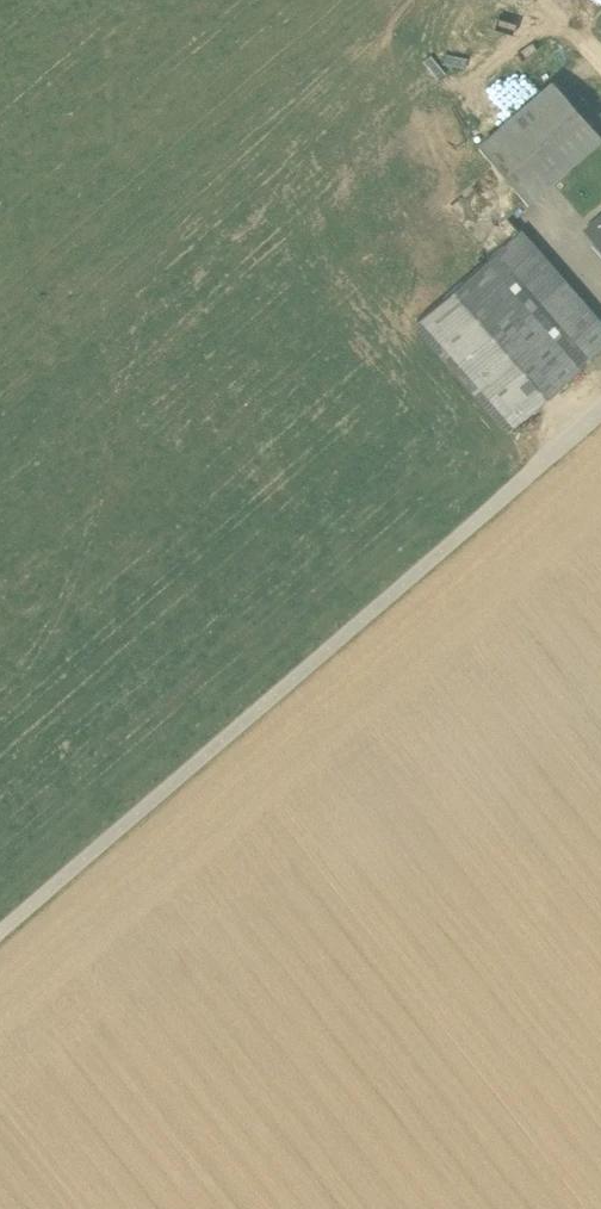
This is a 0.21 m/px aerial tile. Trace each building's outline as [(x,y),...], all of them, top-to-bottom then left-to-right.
[(526,201),(600,136),(553,83),(480,147),(526,201)] [(589,237),(600,250),(600,226),(589,237)] [(518,232),(416,321),(510,428),(600,349),(600,326),(518,232)]
